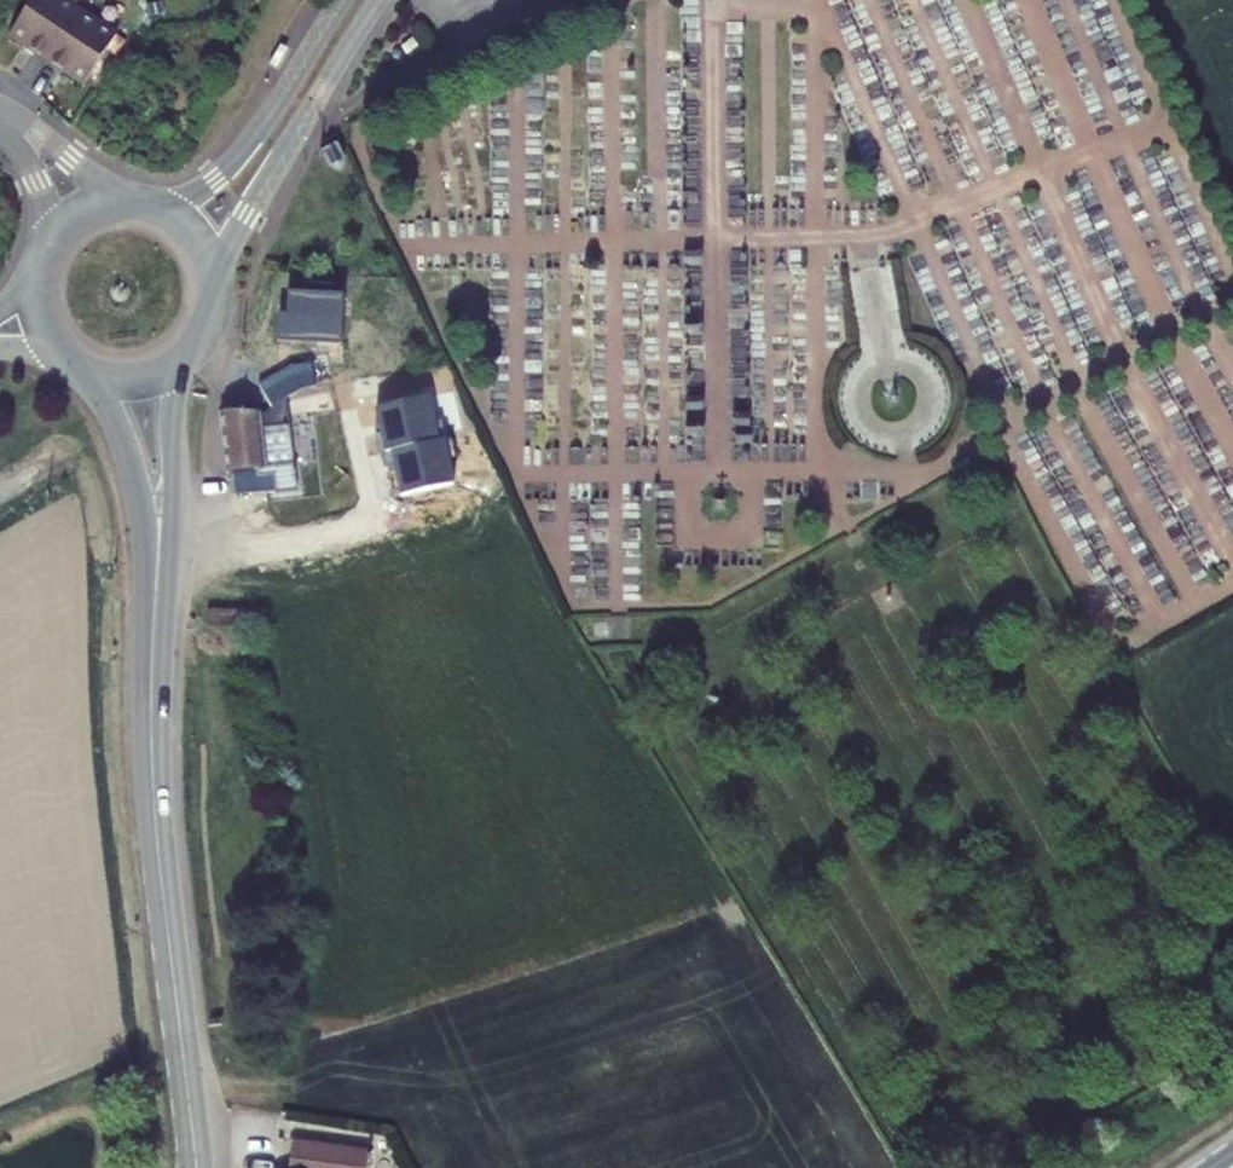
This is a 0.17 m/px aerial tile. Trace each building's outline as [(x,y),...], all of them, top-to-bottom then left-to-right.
[(25,46),(49,10),(107,48),(116,35),(64,0),(32,0),(8,35),(25,46)] [(83,85),(107,48),(49,10),(25,46),(83,85)] [(343,165),(344,160),(335,143),(320,151),(329,169),(332,170),(336,171),(341,168),(343,165)] [(396,346),(312,358),(260,386),(272,409),(290,398),(305,391),(341,386),(372,381),(372,380),(400,376),(396,346)] [(272,412),(266,413),(222,414),(229,473),(257,471),(258,472),(234,475),(239,513),(278,508),(276,495),(297,492),(290,424),(365,407),(364,402),(375,400),(372,381),(341,386),(305,391),(298,396),(272,412)] [(431,399),(376,410),(385,454),(390,453),(399,498),(455,487),(446,442),(440,443),(431,399)] [(329,447),(323,434),(320,431),(310,434),(316,450),(329,447)] [(585,637),(608,637),(608,623),(585,623),(585,637)] [(290,1167),(365,1167),(368,1150),(294,1140),(290,1167)]
